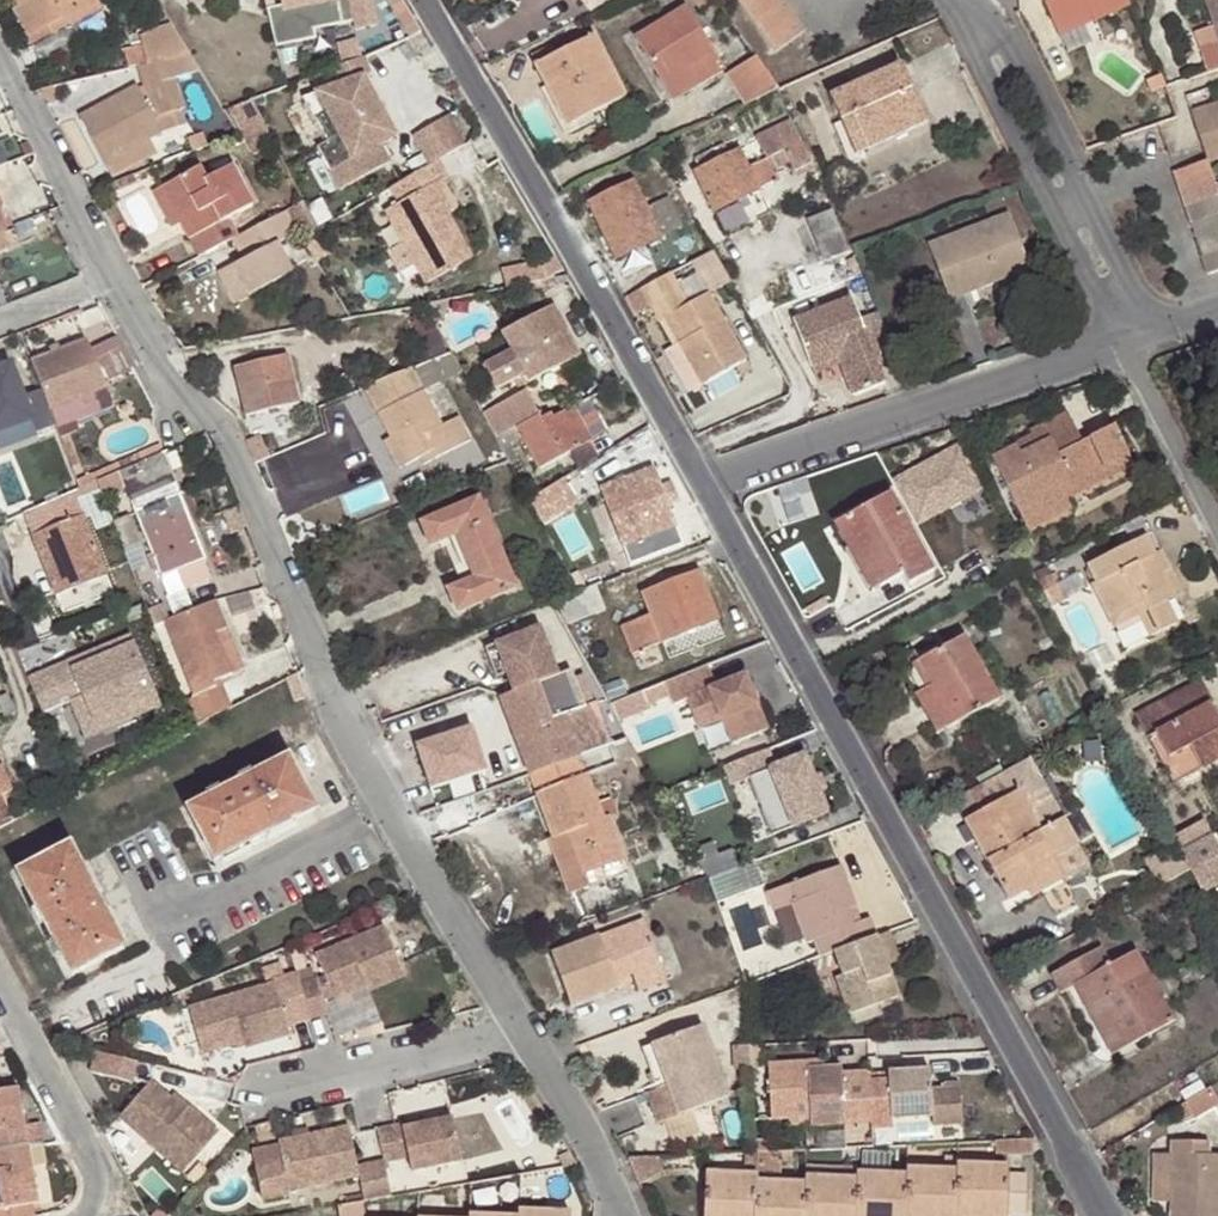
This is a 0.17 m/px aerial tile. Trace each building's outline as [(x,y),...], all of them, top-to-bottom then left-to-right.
[(67,22),(100,4),(98,0),(20,0),(37,30),(47,25),(63,16),(67,22)] [(333,3),(336,15),(340,42),(360,38),(356,25),(376,22),(372,0),(349,0),(333,3)] [(778,48),(808,26),(789,0),(742,0),(778,48)] [(1130,2),(1129,0),(1044,0),(1054,25),(1088,10),(1092,18),(1130,2)] [(685,65),(713,47),(686,2),(636,34),(674,94),(695,80),(685,65)] [(336,15),(333,3),(318,5),(320,19),(336,15)] [(1088,10),(1054,25),(1058,33),(1092,18),(1088,10)] [(51,31),(67,22),(63,16),(47,25),(51,31)] [(192,49),(176,25),(146,32),(148,44),(127,49),(131,63),(136,62),(192,49)] [(427,35),(423,28),(415,34),(409,36),(421,54),(433,46),(427,35)] [(536,63),(547,85),(555,80),(575,119),(626,92),(595,33),(536,63)] [(363,37),(360,38),(340,42),(343,57),(366,52),(363,37)] [(723,62),(713,47),(685,65),(695,80),(723,62)] [(176,73),(202,66),(198,59),(192,49),(136,62),(144,82),(149,81),(158,112),(186,103),(176,73)] [(374,71),(366,52),(332,66),(338,83),(304,96),(326,139),(316,146),(340,190),(389,161),(380,144),(375,135),(393,124),(365,74),(374,71)] [(742,100),(778,81),(769,66),(758,53),(725,68),(742,100)] [(927,121),(901,63),(847,89),(842,77),(825,85),(856,152),(927,121)] [(152,112),(138,84),(135,77),(72,110),(97,157),(145,133),(161,125),(152,112)] [(555,80),(547,85),(567,123),(575,119),(555,80)] [(152,112),(158,112),(149,81),(144,82),(138,84),(152,112)] [(254,96),(226,106),(254,152),(277,141),(254,96)] [(1190,111),(1201,147),(1206,160),(1217,156),(1217,102),(1190,111)] [(414,130),(431,161),(440,156),(449,151),(466,141),(449,111),(414,130)] [(812,160),(792,118),(757,135),(767,155),(749,164),(740,146),(695,170),(714,208),(812,160)] [(397,133),(393,124),(375,135),(380,144),(397,133)] [(145,133),(97,157),(106,173),(153,147),(145,133)] [(431,161),(392,182),(400,199),(386,206),(425,280),(472,256),(447,210),(451,206),(437,179),(444,176),(450,172),(440,156),(431,161)] [(189,233),(198,251),(232,234),(238,230),(230,214),(254,202),(233,159),(209,172),(203,157),(160,179),(176,213),(188,207),(193,216),(198,229),(189,233)] [(1170,172),(1204,275),(1217,270),(1217,197),(1206,160),(1170,172)] [(128,170),(115,175),(120,187),(133,181),(128,170)] [(437,179),(451,206),(459,204),(444,176),(437,179)] [(171,223),(180,220),(176,213),(160,179),(151,183),(171,223)] [(647,207),(634,179),(589,202),(616,256),(682,222),(669,196),(647,207)] [(186,234),(189,233),(198,229),(193,216),(188,207),(176,213),(180,220),(186,234)] [(297,229),(285,207),(238,230),(232,234),(243,257),(233,261),(248,292),(292,269),(277,238),(297,229)] [(849,248),(832,207),(807,218),(825,258),(849,248)] [(975,272),(981,284),(1031,264),(1008,211),(930,243),(951,297),(971,288),(965,276),(975,272)] [(10,243),(0,218),(0,247),(10,243)] [(232,300),(248,292),(233,261),(217,269),(232,300)] [(689,301),(670,269),(668,270),(640,285),(660,319),(664,316),(671,312),(683,335),(678,340),(703,381),(747,354),(710,291),(689,301)] [(971,288),(981,284),(975,272),(965,276),(971,288)] [(882,368),(901,360),(881,313),(880,311),(862,319),(853,296),(795,320),(814,366),(838,356),(854,396),(888,380),(882,368)] [(582,352),(555,304),(504,334),(513,350),(488,365),(501,386),(517,378),(521,386),(582,352)] [(664,316),(678,340),(683,335),(671,312),(664,316)] [(89,335),(31,356),(42,386),(56,420),(58,427),(115,404),(89,335)] [(461,368),(452,352),(414,366),(421,381),(442,371),(448,382),(464,373),(461,368)] [(301,403),(288,353),(235,366),(248,416),(301,403)] [(0,363),(0,429),(32,417),(36,428),(56,420),(42,386),(22,394),(9,360),(0,363)] [(414,366),(414,364),(368,385),(395,438),(408,464),(423,456),(435,450),(438,457),(473,438),(461,416),(444,425),(421,381),(414,366)] [(496,437),(496,439),(519,427),(542,415),(528,390),(484,414),(496,437)] [(544,418),(542,415),(519,427),(524,436),(541,468),(593,438),(575,406),(554,418),(551,414),(544,418)] [(1032,428),(1034,431),(1039,440),(1021,451),(1016,444),(992,456),(1032,529),(1074,505),(1069,497),(1064,488),(1129,452),(1115,423),(1084,439),(1068,408),(1032,428)] [(496,439),(508,460),(513,469),(525,462),(513,443),(524,436),(519,427),(496,439)] [(1039,440),(1034,431),(1015,441),(1016,444),(1021,451),(1039,440)] [(408,464),(395,438),(388,441),(401,468),(408,464)] [(962,441),(894,480),(920,526),(988,487),(962,441)] [(426,464),(438,457),(435,450),(423,456),(426,464)] [(1135,461),(1129,452),(1064,488),(1069,497),(1135,461)] [(165,454),(123,471),(139,511),(182,495),(165,454)] [(603,487),(633,565),(664,552),(684,545),(655,467),(603,487)] [(96,471),(76,478),(80,488),(99,480),(96,471)] [(111,476),(99,480),(102,488),(121,535),(144,525),(139,511),(123,471),(111,476)] [(531,494),(544,522),(583,503),(570,475),(531,494)] [(73,491),(25,511),(60,595),(108,575),(77,499),(102,488),(99,480),(80,488),(73,491)] [(835,522),(848,545),(858,540),(882,584),(905,571),(909,582),(936,566),(894,490),(835,522)] [(182,495),(139,511),(144,525),(164,574),(184,567),(190,584),(212,574),(182,495)] [(518,587),(480,498),(423,522),(432,545),(458,534),(475,577),(451,588),(461,613),(518,587)] [(1164,574),(1172,569),(1155,534),(1091,565),(1099,580),(1095,583),(1112,619),(1138,606),(1142,615),(1152,635),(1179,622),(1167,600),(1175,595),(1164,574)] [(858,540),(848,545),(873,589),(882,584),(858,540)] [(1183,591),(1172,569),(1164,574),(1175,595),(1183,591)] [(721,618),(702,570),(647,593),(656,615),(627,627),(637,652),(721,618)] [(199,695),(208,721),(233,708),(223,681),(234,675),(219,636),(227,632),(214,603),(169,622),(199,695)] [(1138,606),(1112,619),(1117,628),(1142,615),(1138,606)] [(516,692),(559,676),(541,629),(497,645),(516,692)] [(219,636),(234,675),(244,670),(227,632),(219,636)] [(134,633),(50,667),(64,703),(85,694),(99,727),(162,702),(134,633)] [(967,635),(920,662),(934,687),(929,689),(952,729),(1004,699),(967,635)] [(934,687),(920,662),(905,670),(941,735),(952,729),(929,689),(934,687)] [(710,665),(670,679),(677,700),(693,695),(704,725),(726,717),(734,739),(767,727),(747,673),(717,684),(710,665)] [(559,676),(516,692),(529,728),(516,733),(531,772),(581,754),(565,715),(578,710),(564,674),(559,676)] [(1204,678),(1137,714),(1176,782),(1217,760),(1217,713),(1212,702),(1216,700),(1204,678)] [(529,728),(516,692),(502,698),(516,733),(529,728)] [(186,700),(197,727),(208,721),(199,695),(186,700)] [(413,742),(429,788),(486,769),(471,723),(413,742)] [(829,810),(806,752),(777,764),(770,747),(726,765),(733,782),(751,775),(774,832),(829,810)] [(553,838),(573,892),(587,887),(583,876),(627,859),(611,815),(605,818),(581,754),(531,772),(556,836),(553,838)] [(1062,871),(1066,878),(1093,863),(1034,755),(972,788),(985,811),(968,820),(1011,898),(1032,887),(1062,871)] [(318,808),(292,757),(190,811),(217,862),(318,808)] [(13,792),(5,771),(0,773),(0,797),(13,792)] [(1195,826),(1176,837),(1182,848),(1201,838),(1195,826)] [(1213,832),(1201,838),(1182,848),(1194,869),(1193,869),(1194,871),(1217,858),(1217,840),(1213,832)] [(715,897),(763,885),(757,860),(737,865),(731,842),(703,849),(715,897)] [(126,947),(72,847),(22,874),(75,974),(126,947)] [(817,936),(823,954),(836,949),(854,942),(877,934),(871,918),(852,924),(847,911),(858,907),(841,865),(792,883),(799,899),(793,900),(808,940),(817,936)] [(1080,904),(1066,878),(1062,871),(1032,887),(1034,893),(1044,888),(1060,915),(1080,904)] [(630,976),(658,966),(641,920),(548,954),(567,1005),(615,987),(613,981),(610,975),(617,972),(619,979),(630,976)] [(386,925),(318,955),(337,999),(368,985),(371,990),(407,975),(386,925)] [(897,948),(889,929),(877,934),(854,942),(836,949),(846,974),(838,977),(852,1011),(900,994),(884,953),(897,948)] [(1078,984),(1101,1030),(1135,1013),(1148,1035),(1175,1021),(1138,952),(1112,966),(1103,948),(1053,975),(1063,993),(1078,984)] [(664,981),(658,966),(630,976),(635,992),(664,981)] [(302,984),(299,972),(275,980),(275,982),(191,1008),(205,1054),(247,1042),(248,1048),(293,1034),(289,1025),(312,1018),(302,984)] [(610,975),(613,981),(619,979),(617,972),(610,975)] [(319,979),(302,984),(312,1018),(329,1013),(330,1013),(319,979)] [(1135,1013),(1101,1030),(1113,1053),(1148,1035),(1135,1013)] [(660,1125),(730,1097),(701,1026),(657,1044),(665,1062),(649,1068),(655,1085),(666,1081),(669,1087),(648,1096),(660,1125)] [(649,1068),(665,1062),(657,1044),(641,1051),(649,1068)] [(97,1050),(91,1068),(134,1082),(140,1063),(97,1050)] [(824,1056),(809,1057),(810,1068),(824,1067),(824,1056)] [(871,1117),(869,1078),(869,1072),(869,1069),(843,1071),(843,1066),(824,1067),(810,1068),(809,1057),(769,1059),(772,1114),(792,1112),(811,1112),(812,1120),(871,1117)] [(888,1077),(869,1078),(871,1117),(872,1125),(893,1124),(892,1116),(932,1114),(932,1123),(961,1122),(960,1087),(929,1088),(928,1067),(888,1069),(888,1071),(888,1077)] [(122,1120),(186,1175),(222,1133),(192,1108),(188,1113),(174,1100),(157,1085),(153,1085),(122,1120)] [(48,1143),(43,1123),(27,1125),(21,1089),(0,1092),(0,1152),(48,1143)] [(174,1100),(188,1113),(192,1108),(178,1096),(174,1100)] [(811,1112),(792,1112),(793,1121),(812,1120),(811,1112)] [(404,1125),(380,1130),(386,1163),(411,1158),(414,1172),(464,1162),(455,1120),(425,1126),(405,1130),(404,1125)] [(425,1121),(404,1125),(405,1130),(425,1126),(425,1121)] [(386,1161),(360,1167),(351,1127),(281,1141),(284,1160),(257,1166),(263,1197),(361,1177),(366,1203),(393,1198),(386,1163),(386,1161)] [(1033,1153),(1033,1139),(1007,1139),(998,1140),(999,1154),(1033,1153)] [(1212,1154),(1198,1155),(1198,1142),(1174,1142),(1173,1154),(1174,1202),(1174,1215),(1217,1215),(1217,1154),(1212,1154)] [(1212,1142),(1198,1142),(1198,1155),(1212,1154),(1212,1142)] [(35,1203),(41,1202),(35,1165),(51,1162),(48,1143),(0,1152),(0,1210),(35,1203)] [(1157,1202),(1174,1202),(1173,1154),(1156,1153),(1157,1202)] [(957,1214),(959,1166),(959,1158),(948,1158),(948,1165),(948,1170),(909,1170),(909,1176),(908,1215),(957,1215),(957,1214)] [(999,1159),(959,1158),(959,1166),(998,1167),(999,1159)] [(59,1199),(51,1162),(35,1165),(41,1202),(59,1199)] [(959,1166),(957,1214),(987,1214),(987,1215),(1008,1215),(1008,1214),(1029,1215),(1029,1175),(1008,1175),(1009,1167),(998,1167),(959,1166)] [(858,1174),(858,1167),(808,1167),(807,1178),(858,1179),(858,1174)] [(909,1176),(858,1174),(858,1179),(856,1215),(908,1215),(909,1176)] [(759,1177),(709,1176),(708,1215),(758,1215),(758,1182),(759,1177)] [(858,1179),(807,1178),(807,1182),(807,1215),(856,1215),(858,1179)] [(807,1182),(758,1182),(758,1215),(807,1215),(807,1182)] [(0,1210),(0,1215),(33,1215),(34,1215),(37,1215),(35,1203),(0,1210)] [(341,1207),(342,1215),(367,1215),(366,1203),(349,1206),(341,1207)]
